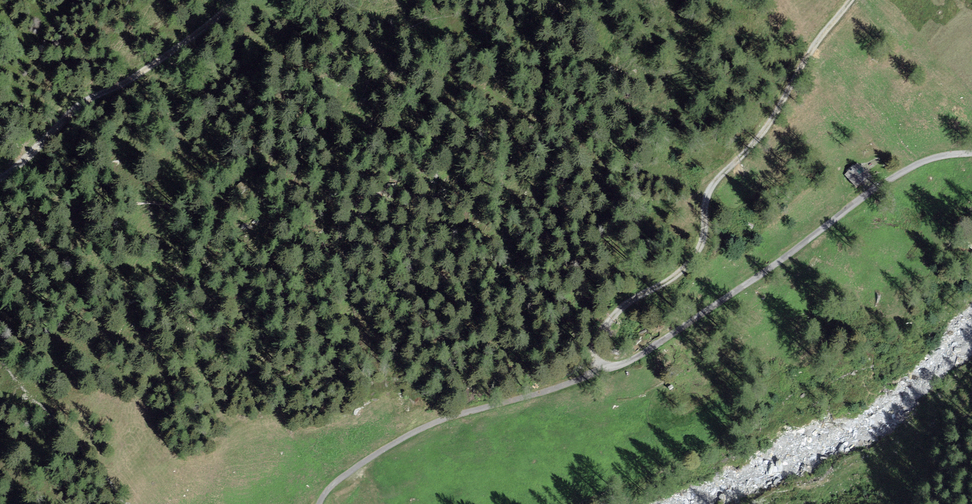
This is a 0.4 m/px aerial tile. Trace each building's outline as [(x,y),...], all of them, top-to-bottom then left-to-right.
[(854,165),(844,175),(855,187),(865,178),(854,165)]
